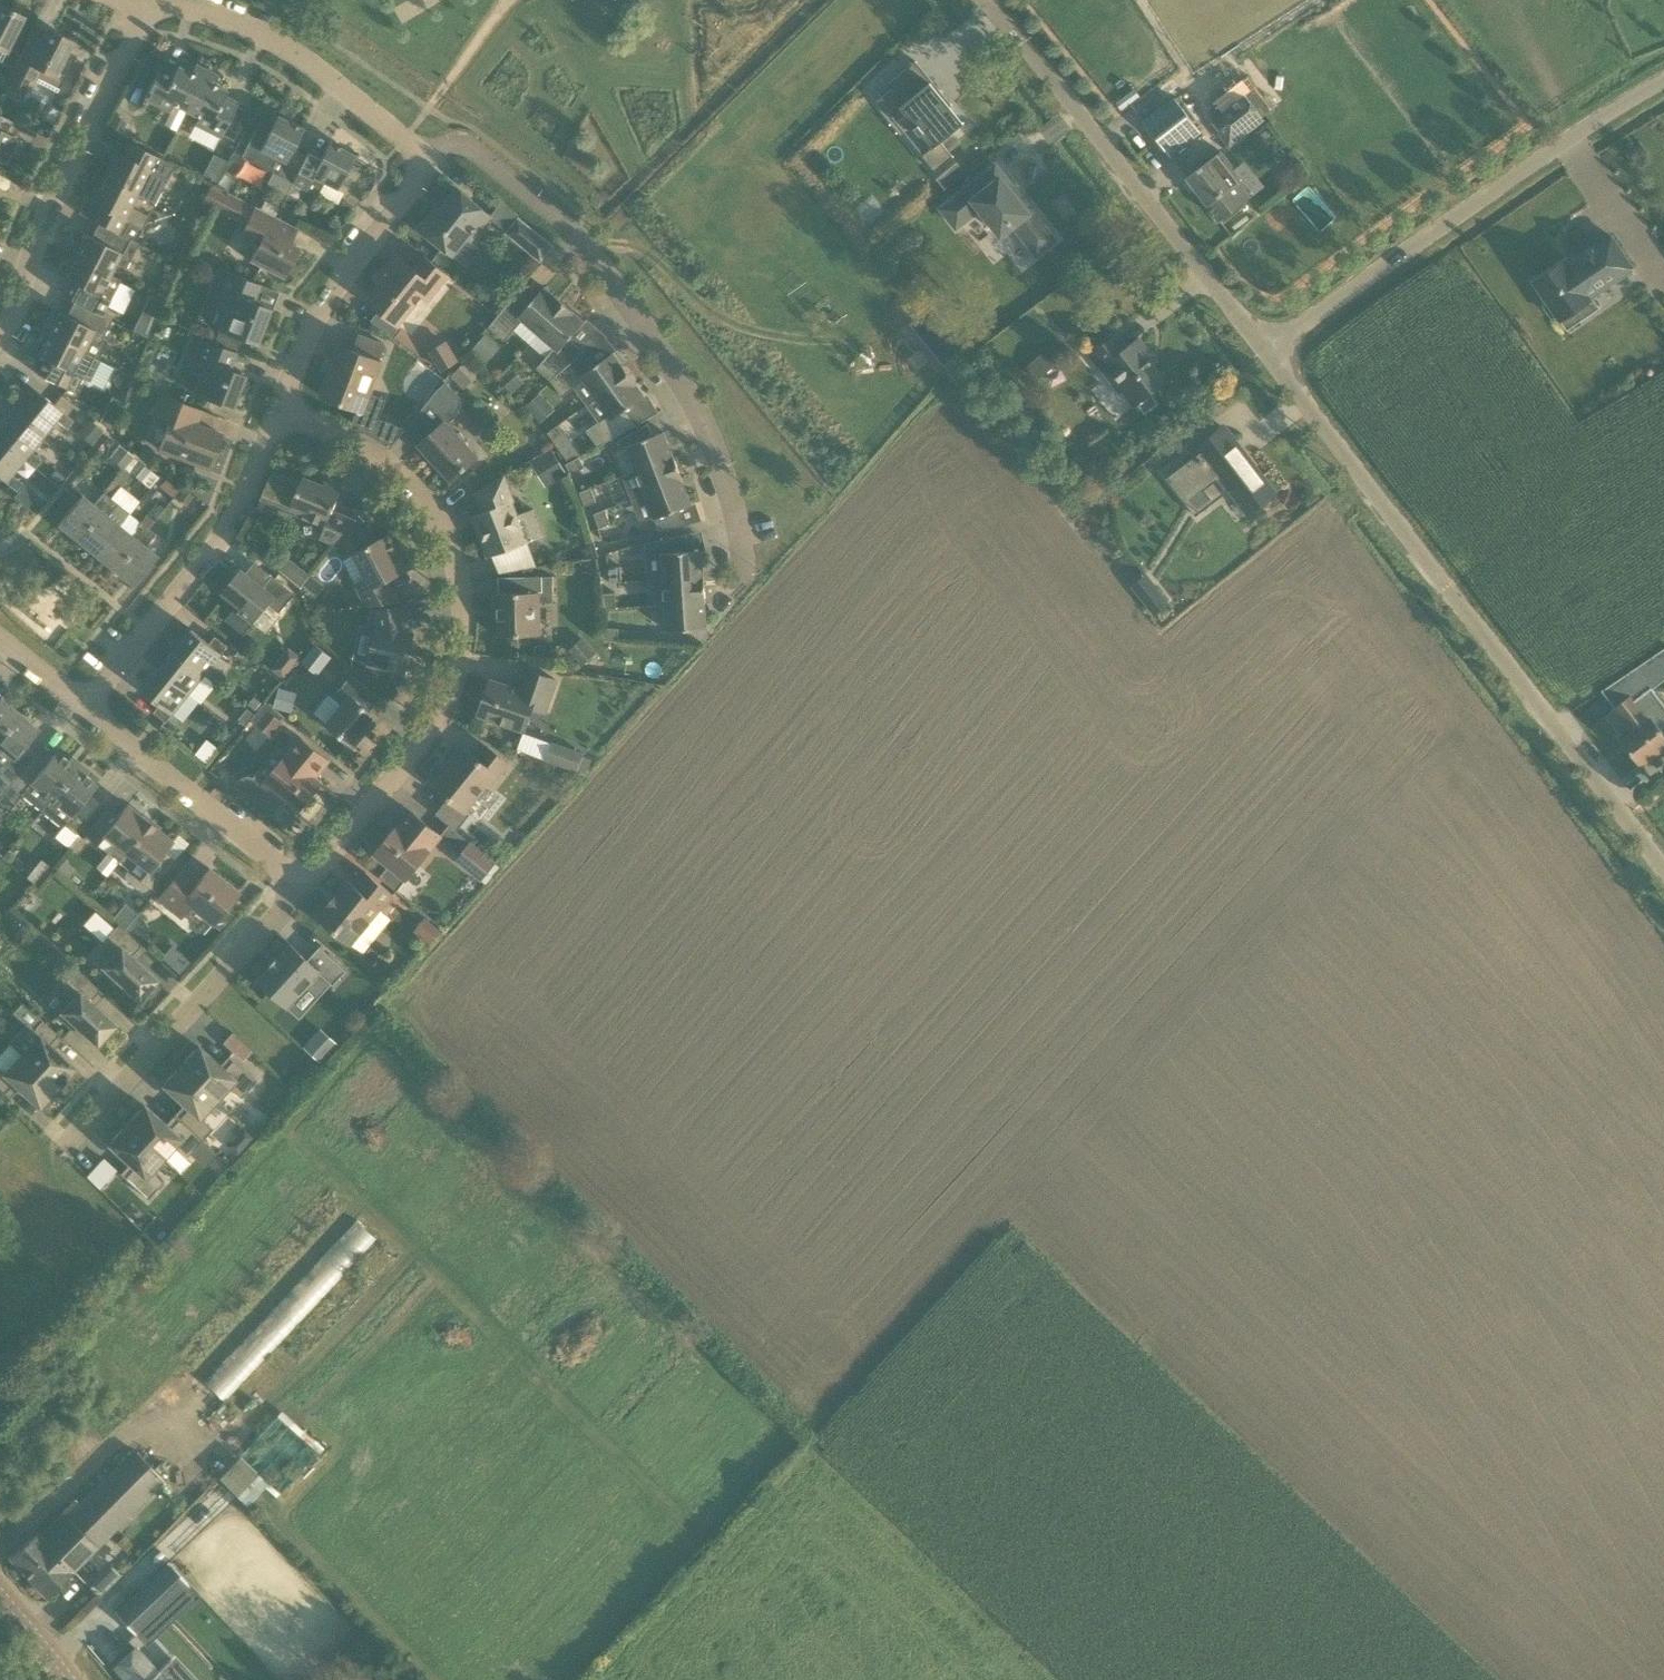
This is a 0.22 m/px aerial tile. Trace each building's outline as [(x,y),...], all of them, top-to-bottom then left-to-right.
[(0,5),(0,49),(6,52),(24,17),(0,5)] [(66,75),(58,72),(73,42),(47,29),(38,48),(26,42),(7,79),(31,91),(36,81),(57,92),(66,75)] [(185,111),(207,70),(195,64),(191,73),(177,66),(174,73),(160,66),(144,99),(169,112),(173,105),(185,111)] [(906,83),(896,91),(908,106),(914,101),(947,140),(974,116),(939,77),(933,82),(917,64),(901,78),(906,83)] [(220,138),(236,105),(223,98),(226,91),(213,84),(218,76),(207,70),(185,111),(198,118),(194,125),(220,138)] [(1228,145),(1263,120),(1245,95),(1210,119),(1228,145)] [(1143,122),(1169,156),(1200,132),(1174,98),(1143,122)] [(5,164),(12,150),(18,153),(24,142),(9,134),(15,122),(0,115),(0,161),(5,164)] [(265,169),(291,183),(305,156),(292,149),(303,129),(277,116),(259,150),(272,156),(265,169)] [(305,156),(291,183),(286,193),(288,194),(279,213),(290,219),(299,199),(303,201),(306,201),(311,201),(315,198),(323,182),(337,189),(354,155),(328,142),(318,162),(305,156)] [(154,204),(174,166),(135,146),(128,159),(116,153),(103,178),(137,195),(154,204)] [(1228,163),(1220,153),(1187,178),(1220,221),(1245,201),(1221,169),(1228,163)] [(997,162),(942,206),(957,224),(980,206),(1002,233),(1014,223),(1038,252),(1056,237),(997,162)] [(134,241),(140,229),(142,230),(148,216),(131,208),(137,195),(103,178),(90,203),(102,209),(96,221),(92,219),(91,220),(98,224),(138,244),(134,241)] [(209,186),(200,203),(220,213),(229,196),(209,186)] [(437,214),(434,211),(419,229),(453,256),(467,238),(471,241),(491,216),(457,189),(437,214)] [(231,199),(224,210),(239,219),(246,208),(231,199)] [(296,228),(254,207),(245,225),(241,234),(259,243),(249,261),(283,278),(298,247),(281,238),(288,225),(296,229),(296,228)] [(518,217),(505,233),(541,262),(554,246),(518,217)] [(72,255),(120,280),(120,279),(111,275),(116,264),(126,269),(138,244),(98,224),(91,238),(86,235),(80,246),(77,245),(72,255)] [(1574,311),(1580,319),(1597,308),(1590,298),(1633,268),(1611,236),(1568,265),(1565,261),(1534,282),(1547,302),(1545,307),(1552,317),(1557,316),(1560,321),(1574,311)] [(74,302),(102,316),(120,280),(72,255),(66,266),(70,268),(64,278),(71,282),(64,297),(74,302)] [(397,256),(383,274),(387,277),(368,301),(398,326),(423,295),(429,301),(449,275),(425,256),(414,270),(397,256)] [(256,343),(269,310),(252,303),(259,284),(218,269),(205,302),(226,310),(219,328),(256,343)] [(522,321),(538,334),(565,304),(556,296),(556,297),(544,287),(530,303),(517,292),(489,327),(505,341),(522,321)] [(50,321),(45,332),(97,359),(107,340),(103,338),(111,321),(102,316),(74,302),(66,316),(59,313),(54,323),(50,321)] [(537,368),(551,381),(584,351),(570,338),(585,322),(565,304),(538,334),(530,343),(546,357),(537,368)] [(140,317),(134,329),(149,337),(153,324),(140,317)] [(100,360),(97,359),(45,332),(39,343),(43,345),(37,355),(44,359),(37,374),(75,393),(82,378),(89,381),(100,360)] [(1126,348),(1116,334),(1090,354),(1120,392),(1123,391),(1134,406),(1166,381),(1146,355),(1149,352),(1138,338),(1126,348)] [(363,413),(371,391),(382,362),(380,361),(386,345),(359,335),(353,351),(340,346),(321,396),(357,410),(352,423),(393,444),(405,429),(375,417),(363,413)] [(485,335),(473,349),(487,361),(500,347),(485,335)] [(194,393),(231,407),(243,376),(228,370),(234,354),(193,338),(181,369),(200,376),(194,393)] [(441,371),(457,362),(445,341),(429,351),(441,371)] [(1048,349),(1026,367),(1037,381),(1059,363),(1048,349)] [(575,387),(587,404),(629,374),(613,353),(595,366),(584,351),(551,381),(562,396),(575,387)] [(451,373),(450,375),(463,389),(480,372),(469,360),(467,358),(451,373)] [(513,369),(501,380),(513,393),(524,382),(513,369)] [(599,421),(587,430),(598,446),(637,424),(626,409),(644,396),(629,374),(587,404),(599,421)] [(460,398),(445,381),(419,414),(434,430),(418,445),(451,482),(478,457),(448,424),(460,412),(458,410),(460,407),(460,398)] [(67,428),(73,421),(31,387),(12,410),(44,436),(56,420),(67,428)] [(540,393),(526,406),(541,423),(556,411),(540,393)] [(170,421),(159,450),(208,468),(221,434),(195,425),(201,410),(161,395),(153,414),(170,421)] [(106,409),(100,421),(112,430),(118,415),(106,409)] [(0,425),(0,439),(35,468),(41,460),(31,452),(44,436),(12,410),(0,425)] [(103,430),(89,418),(77,433),(92,444),(103,430)] [(627,447),(636,471),(674,456),(664,432),(653,436),(648,423),(618,440),(622,449),(627,447)] [(1194,450),(1216,478),(1220,475),(1249,513),(1274,493),(1244,454),(1239,458),(1218,431),(1194,450)] [(0,439),(0,478),(16,491),(22,483),(12,475),(24,460),(35,468),(0,439)] [(552,449),(531,462),(546,486),(567,474),(552,449)] [(1189,513),(1222,488),(1195,452),(1162,476),(1189,513)] [(683,480),(674,456),(636,471),(645,494),(683,480)] [(129,471),(130,472),(138,462),(132,457),(122,469),(93,504),(81,495),(57,524),(76,540),(110,498),(109,496),(129,471)] [(579,457),(566,464),(575,482),(583,477),(579,470),(585,467),(579,457)] [(138,462),(130,472),(140,480),(148,471),(138,462)] [(55,470),(49,478),(59,485),(65,477),(55,470)] [(333,511),(342,489),(325,482),(323,485),(303,477),(301,482),(273,470),(262,495),(304,513),(303,516),(325,526),(320,538),(335,544),(355,520),(333,511)] [(488,558),(527,542),(512,501),(514,501),(504,475),(476,493),(483,512),(476,514),(478,520),(480,519),(482,524),(476,527),(488,558)] [(683,480),(645,494),(654,519),(692,504),(683,481),(683,480)] [(33,492),(24,485),(18,491),(28,499),(33,492)] [(132,511),(140,501),(122,487),(114,497),(132,511)] [(596,502),(591,488),(579,492),(585,506),(596,502)] [(95,555),(119,525),(129,513),(110,498),(76,540),(95,555)] [(610,524),(605,509),(594,514),(599,528),(610,524)] [(114,571),(148,528),(141,522),(131,535),(119,525),(95,555),(114,571)] [(353,535),(361,549),(354,553),(368,578),(356,584),(367,606),(399,602),(387,580),(407,570),(388,535),(377,541),(369,527),(353,535)] [(148,528),(114,571),(133,586),(157,556),(145,547),(155,534),(148,528)] [(662,554),(663,579),(704,577),(704,576),(703,576),(702,550),(684,552),(683,534),(645,543),(646,555),(662,554)] [(287,559),(278,569),(299,586),(308,576),(287,559)] [(620,567),(608,567),(609,583),(621,582),(620,567)] [(241,569),(222,592),(242,608),(239,611),(254,623),(269,605),(279,613),(295,594),(272,575),(263,587),(241,569)] [(553,576),(525,577),(525,593),(495,593),(495,610),(499,610),(499,636),(539,635),(538,603),(553,603),(553,576)] [(706,602),(704,577),(663,579),(665,604),(706,602)] [(616,608),(615,592),(603,593),(604,608),(616,608)] [(706,603),(706,602),(665,604),(667,631),(707,628),(705,603),(706,603)] [(364,662),(354,665),(375,682),(386,669),(405,673),(414,633),(409,631),(405,606),(374,610),(377,629),(376,629),(369,663),(364,662)] [(618,641),(619,629),(604,627),(603,639),(618,641)] [(175,650),(205,674),(228,646),(215,636),(209,644),(192,630),(175,650)] [(569,652),(581,665),(595,653),(583,640),(569,652)] [(309,653),(324,666),(332,657),(316,645),(309,653)] [(175,650),(159,670),(189,694),(205,674),(175,650)] [(278,663),(273,670),(284,678),(289,671),(278,663)] [(556,680),(525,669),(518,690),(490,680),(487,691),(483,692),(480,700),(482,704),(478,714),(525,731),(533,708),(545,712),(556,680)] [(189,694),(159,670),(142,691),(160,705),(154,712),(166,722),(189,694)] [(370,711),(380,698),(352,675),(334,697),(343,705),(327,725),(354,746),(377,716),(370,711)] [(1641,764),(1663,746),(1663,736),(1646,712),(1661,701),(1663,705),(1663,676),(1650,687),(1651,689),(1636,700),(1632,695),(1614,710),(1632,733),(1622,740),(1641,764)] [(19,714),(0,698),(0,737),(19,714)] [(265,702),(252,720),(256,723),(267,710),(282,722),(285,718),(265,702)] [(37,752),(27,743),(38,729),(19,714),(0,737),(0,773),(12,783),(37,752)] [(242,781),(236,785),(234,784),(233,785),(274,817),(274,816),(273,815),(286,800),(300,812),(317,791),(312,786),(317,780),(315,778),(329,760),(301,737),(287,755),(286,754),(261,785),(252,778),(250,781),(242,781)] [(454,762),(435,787),(465,812),(486,785),(489,787),(508,764),(487,747),(477,759),(462,746),(451,760),(454,762)] [(564,748),(558,764),(578,771),(584,755),(564,748)] [(41,811),(80,763),(71,756),(67,761),(55,752),(48,760),(37,752),(12,783),(3,793),(0,797),(0,819),(14,802),(20,794),(41,811)] [(67,827),(75,834),(100,803),(90,794),(96,785),(85,776),(89,770),(80,763),(41,811),(62,828),(64,825),(67,827)] [(118,861),(151,821),(143,814),(141,816),(127,805),(118,815),(108,807),(86,835),(118,861)] [(398,825),(375,854),(389,865),(379,877),(397,891),(429,851),(429,850),(441,835),(413,813),(401,828),(398,825)] [(159,828),(151,821),(118,861),(128,869),(125,872),(125,878),(139,890),(142,891),(144,891),(148,886),(151,888),(175,860),(164,852),(172,841),(158,830),(159,828)] [(482,881),(496,863),(470,843),(456,861),(482,881)] [(212,925),(238,892),(216,874),(212,879),(204,873),(198,880),(183,867),(157,899),(180,918),(189,906),(212,925)] [(395,895),(366,872),(355,886),(348,880),(317,919),(351,947),(362,933),(371,923),(371,922),(381,910),(382,910),(395,895)] [(435,942),(445,930),(428,917),(419,929),(435,942)] [(100,969),(98,971),(113,986),(115,984),(114,983),(117,980),(138,1000),(141,996),(142,997),(154,984),(153,983),(156,980),(131,956),(140,946),(144,950),(145,949),(118,924),(102,942),(113,955),(102,967),(103,968),(101,970),(100,969)] [(172,945),(161,957),(179,974),(190,962),(172,945)] [(277,957),(270,966),(271,967),(258,981),(288,1008),(320,973),(333,985),(346,971),(320,947),(308,960),(292,945),(279,959),(277,957)] [(104,994),(77,969),(60,987),(71,1000),(61,1012),(62,1013),(59,1015),(58,1014),(56,1016),(72,1031),(74,1029),(73,1028),(75,1025),(97,1045),(100,1041),(101,1042),(112,1029),(115,1025),(89,1001),(99,991),(103,995),(104,994)] [(8,1043),(9,1044),(58,1088),(72,1072),(72,1071),(75,1068),(49,1045),(57,1036),(62,1040),(63,1039),(42,1020),(33,1030),(26,1024),(8,1043)] [(325,1025),(307,1045),(324,1060),(342,1041),(325,1025)] [(43,1104),(58,1088),(9,1044),(0,1054),(0,1090),(8,1099),(10,1097),(5,1093),(13,1083),(39,1107),(42,1104),(43,1104)] [(180,1065),(216,1099),(226,1088),(241,1098),(256,1081),(229,1056),(228,1057),(232,1061),(224,1070),(198,1046),(195,1050),(194,1049),(180,1065)] [(174,1115),(202,1140),(212,1129),(200,1117),(216,1099),(180,1065),(165,1081),(165,1082),(162,1085),(188,1109),(180,1118),(175,1114),(174,1115)] [(125,1124),(163,1158),(173,1147),(186,1157),(202,1140),(174,1115),(173,1116),(178,1120),(170,1129),(144,1106),(141,1109),(140,1108),(125,1124)] [(120,1174),(147,1199),(162,1182),(152,1169),(163,1158),(125,1124),(111,1140),(111,1141),(108,1144),(134,1168),(125,1177),(121,1173),(120,1174)] [(103,1158),(86,1176),(99,1189),(117,1170),(103,1158)] [(358,1216),(206,1380),(227,1398),(378,1235),(358,1216)] [(291,1428),(280,1420),(276,1416),(239,1456),(280,1494),(318,1453),(291,1428)] [(76,1500),(63,1513),(97,1547),(148,1496),(164,1480),(135,1451),(81,1505),(76,1500)] [(97,1547),(63,1513),(40,1536),(36,1532),(9,1556),(47,1597),(97,1547)] [(138,1634),(194,1587),(174,1564),(118,1611),(138,1634)] [(172,1660),(158,1672),(137,1647),(114,1665),(127,1679),(189,1679),(172,1660)]
